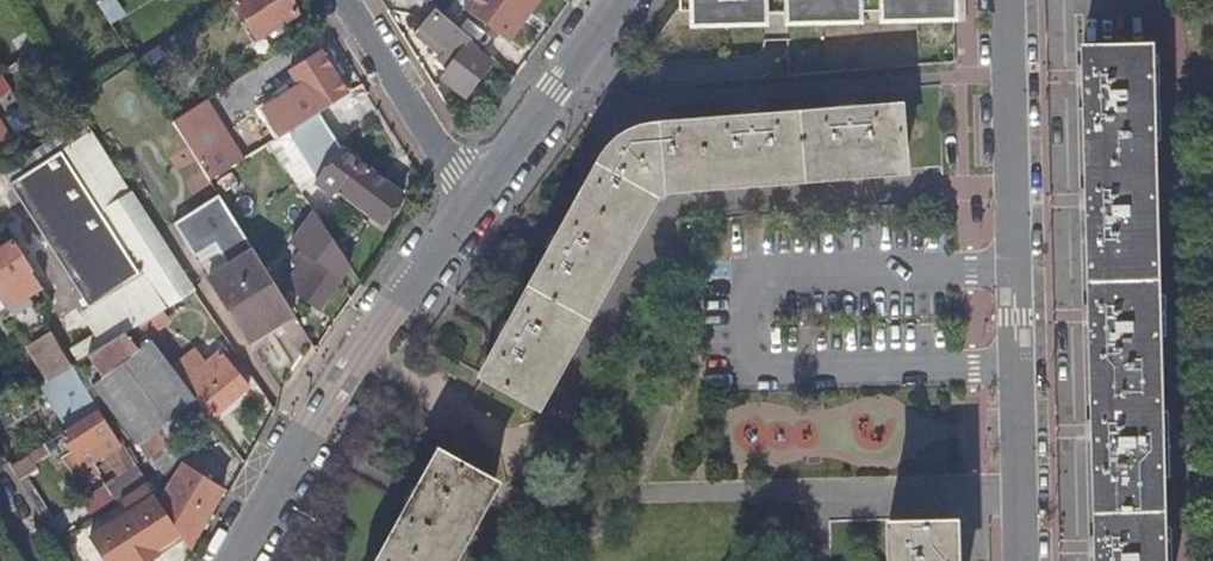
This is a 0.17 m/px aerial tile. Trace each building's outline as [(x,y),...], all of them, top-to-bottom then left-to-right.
[(106,0),(96,0),(93,2),(106,22),(116,15),(106,0)] [(114,0),(106,0),(116,15),(106,22),(107,24),(123,14),(114,0)] [(123,13),(147,0),(116,0),(123,13)] [(290,0),(236,0),(233,2),(257,39),(298,13),(290,0)] [(461,7),(508,42),(539,0),(466,0),(461,7)] [(690,22),(717,21),(717,11),(741,11),(741,20),(766,18),(766,9),(787,9),(788,18),(813,17),(812,8),(836,7),(836,16),(861,15),(860,6),(882,6),(883,15),(907,14),(907,5),(931,4),(932,13),(955,12),(955,0),(689,0),(690,22)] [(469,40),(430,12),(416,31),(442,49),(435,61),(447,71),(442,80),(463,95),(485,63),(465,47),(469,40)] [(35,45),(25,30),(7,41),(16,56),(35,45)] [(1145,40),(1086,41),(1090,255),(1098,560),(1172,560),(1171,519),(1160,519),(1159,470),(1170,470),(1168,402),(1157,403),(1154,329),(1166,328),(1164,287),(1153,287),(1149,132),(1160,131),(1157,47),(1146,47),(1145,40)] [(155,46),(131,62),(140,76),(166,61),(155,46)] [(316,113),(345,95),(320,53),(289,71),(297,85),(279,96),(287,108),(297,125),(316,113)] [(905,162),(899,98),(687,121),(644,127),(627,134),(615,143),(603,157),(484,370),(538,400),(657,191),(661,187),(905,162)] [(204,101),(170,122),(207,182),(242,161),(204,101)] [(297,125),(287,108),(273,117),(276,123),(273,125),(280,136),(285,133),(297,125)] [(339,152),(316,113),(297,125),(285,133),(280,136),(270,142),(300,190),(312,182),(313,184),(313,186),(331,197),(336,190),(382,222),(401,195),(339,152)] [(81,118),(0,170),(0,177),(86,305),(81,308),(94,332),(71,346),(78,359),(139,322),(159,309),(191,290),(143,217),(81,118)] [(235,182),(228,172),(213,182),(220,192),(235,182)] [(244,344),(292,315),(218,198),(170,226),(190,260),(194,258),(208,279),(205,281),(244,344)] [(318,310),(348,267),(316,216),(293,249),(297,252),(290,263),(296,267),(282,286),(318,310)] [(20,234),(10,240),(32,272),(33,272),(40,267),(20,234)] [(10,240),(0,247),(0,312),(40,288),(30,274),(32,272),(10,240)] [(30,274),(40,288),(42,286),(33,272),(32,272),(30,274)] [(159,309),(139,322),(145,331),(164,319),(159,309)] [(139,322),(78,359),(69,364),(79,380),(97,368),(101,375),(91,382),(137,443),(157,428),(168,442),(190,426),(193,430),(209,418),(171,366),(145,331),(139,322)] [(69,364),(47,330),(25,344),(22,346),(44,380),(69,364)] [(171,366),(209,418),(247,390),(234,373),(240,369),(227,349),(205,365),(195,350),(171,366)] [(79,380),(69,364),(44,380),(37,384),(63,427),(96,405),(79,380)] [(118,446),(95,410),(60,431),(71,448),(82,466),(83,468),(118,446)] [(149,456),(168,442),(157,428),(137,443),(149,456)] [(47,454),(39,442),(7,463),(17,479),(25,474),(32,469),(30,465),(47,454)] [(184,463),(168,442),(149,456),(134,465),(138,472),(145,483),(148,487),(168,470),(172,474),(184,463)] [(82,466),(71,448),(55,459),(67,476),(82,466)] [(491,480),(438,451),(376,560),(446,560),(491,480)] [(170,522),(187,547),(217,501),(201,479),(186,470),(170,498),(182,505),(170,522)] [(126,479),(133,491),(145,483),(138,472),(126,479)] [(47,510),(25,474),(17,479),(40,515),(47,510)] [(125,496),(131,506),(87,534),(105,560),(141,560),(150,555),(135,531),(149,523),(155,531),(170,522),(148,487),(145,483),(133,491),(125,496)] [(957,520),(893,521),(895,560),(958,560),(957,520)]
